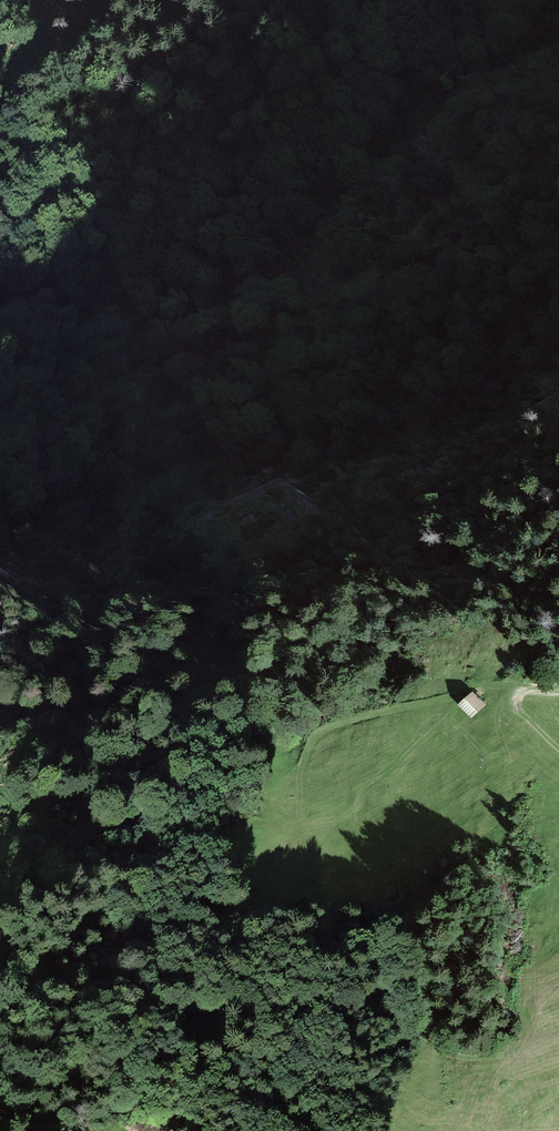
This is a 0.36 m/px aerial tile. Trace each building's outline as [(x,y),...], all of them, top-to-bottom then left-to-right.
[(475,692),(460,705),(472,718),(488,705),(475,692)]
